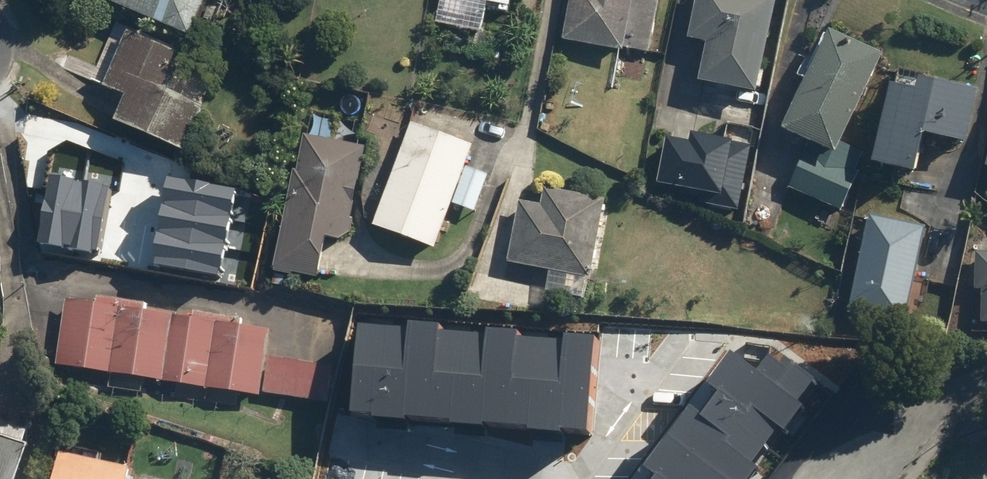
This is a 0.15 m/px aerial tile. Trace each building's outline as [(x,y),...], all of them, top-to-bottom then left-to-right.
[(185,45),(203,4),(204,1),(223,10),(227,0),(83,0),(185,45)] [(506,0),(459,0),(504,10),(506,0)] [(639,7),(640,0),(567,0),(561,45),(574,47),(574,51),(620,58),(649,62),(655,15),(638,13),(639,7)] [(683,43),(699,46),(691,87),(705,90),(701,113),(749,122),(773,0),(691,0),(683,43)] [(841,141),(880,56),(828,32),(781,138),(806,150),(788,190),(838,212),(865,151),(841,141)] [(168,96),(183,63),(122,37),(98,92),(121,102),(108,130),(178,161),(200,110),(168,96)] [(865,180),(906,190),(917,144),(961,155),(975,97),(913,82),(910,94),(886,89),(865,180)] [(461,170),(469,150),(408,126),(368,229),(433,254),(451,207),(474,216),(487,180),(461,170)] [(661,190),(749,204),(758,147),(670,133),(661,190)] [(268,274),(311,282),(318,243),(344,247),(362,148),(293,135),(268,274)] [(48,177),(36,242),(96,254),(109,189),(48,177)] [(170,180),(155,264),(219,276),(234,192),(170,180)] [(539,207),(514,204),(505,268),(588,283),(600,203),(541,194),(539,207)] [(924,227),(863,215),(843,322),(904,333),(924,227)] [(976,242),(970,327),(986,328),(986,243),(976,242)] [(146,313),(147,305),(71,293),(58,371),(161,388),(173,317),(146,313)] [(259,397),(324,407),(330,371),(265,361),(269,333),(173,317),(161,388),(258,403),(259,397)] [(354,321),(347,412),(583,430),(590,340),(354,321)] [(818,390),(765,349),(752,366),(733,352),(634,478),(749,478),(818,390)] [(21,443),(0,435),(0,478),(7,478),(21,443)] [(55,448),(49,478),(126,478),(127,472),(96,467),(98,456),(55,448)]
